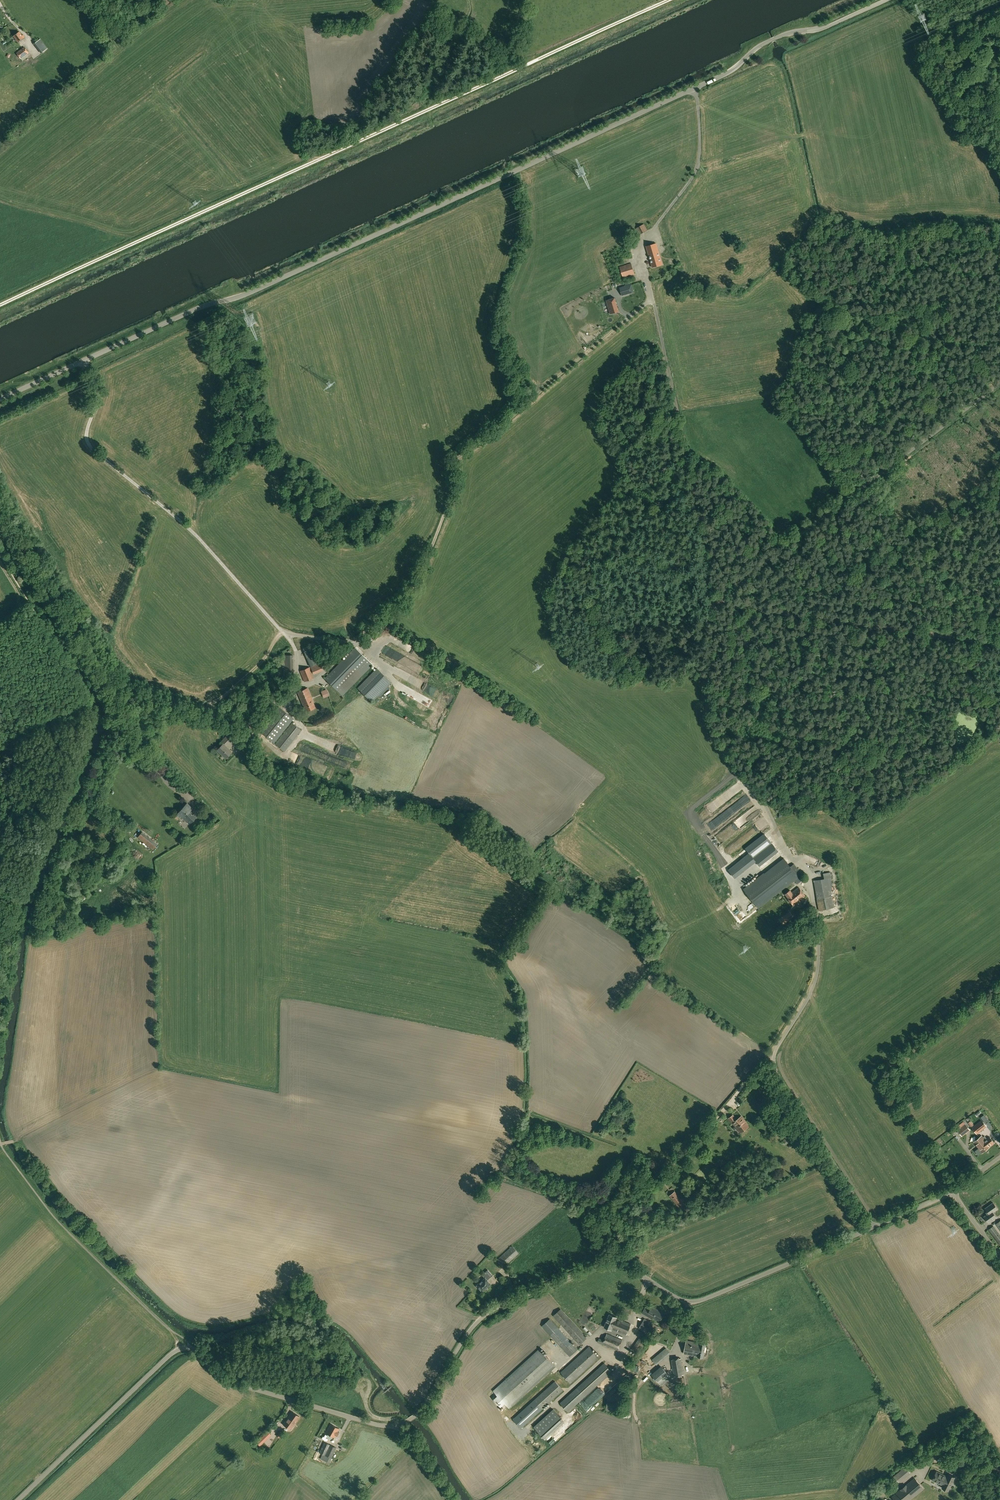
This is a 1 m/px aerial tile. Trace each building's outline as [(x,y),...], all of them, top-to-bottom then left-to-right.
[(18,42),(25,37),(23,35),(22,35),(19,31),(13,36),(18,42)] [(48,48),(40,39),(33,44),(41,54),(48,48)] [(16,53),(21,59),(22,61),(27,57),(25,55),(29,53),(24,47),(16,53)] [(637,229),(634,230),(636,236),(647,230),(644,223),(636,227),(637,229)] [(652,267),(662,264),(656,243),(646,246),(652,267)] [(635,274),(631,263),(620,267),(623,278),(631,275),(635,274)] [(630,285),(619,288),(621,295),(632,292),(630,285)] [(614,298),(606,300),(610,314),(617,311),(614,298)] [(336,689),(366,658),(355,648),(325,679),(336,689)] [(293,655),(283,655),(283,669),(285,669),(285,678),(294,678),(293,655)] [(314,655),(307,658),(310,667),(318,664),(314,655)] [(400,662),(407,664),(409,657),(402,655),(400,662)] [(373,664),(366,658),(336,689),(343,696),(373,664)] [(304,681),(314,678),(310,667),(300,671),(304,681)] [(377,668),(357,688),(372,702),(391,682),(377,668)] [(306,711),(315,707),(307,688),(298,692),(306,711)] [(270,739),(274,742),(293,718),(283,710),(280,714),(276,711),(266,723),(270,726),(263,734),(270,739)] [(292,723),(276,744),(285,751),(301,730),(292,723)] [(227,746),(235,737),(230,732),(221,741),(227,746)] [(232,752),(223,744),(217,750),(226,758),(232,752)] [(189,824),(198,815),(192,809),(193,808),(187,803),(176,814),(181,819),(182,818),(189,824)] [(153,850),(158,844),(142,832),(137,837),(153,850)] [(765,834),(746,848),(750,852),(753,857),(772,843),(765,834)] [(772,843),(753,857),(757,862),(761,867),(779,852),(772,843)] [(779,852),(761,867),(765,873),(769,870),(784,858),(779,852)] [(802,874),(794,863),(790,866),(784,858),(769,870),(762,875),(777,894),(802,874)] [(825,879),(814,880),(817,900),(832,898),(831,889),(832,889),(830,878),(831,878),(830,872),(824,873),(825,879)] [(762,875),(744,890),(759,909),(777,894),(762,875)] [(793,891),(800,901),(799,900),(806,896),(799,887),(793,891)] [(800,901),(793,891),(792,892),(790,890),(785,894),(788,897),(787,897),(794,906),(800,901)] [(832,898),(817,900),(819,910),(834,907),(832,898)] [(786,921),(786,922),(794,917),(790,912),(783,917),(786,921)] [(781,948),(805,938),(802,930),(796,933),(796,934),(792,936),(791,936),(778,942),(781,948)] [(735,1125),(741,1133),(749,1126),(743,1119),(744,1119),(741,1116),(737,1120),(733,1115),(729,1118),(734,1125),(735,1125)] [(986,1124),(989,1121),(984,1115),(981,1117),(986,1124)] [(974,1125),(971,1121),(968,1118),(965,1120),(971,1127),(974,1125)] [(977,1134),(987,1126),(982,1120),(972,1127),(977,1134)] [(970,1132),(966,1126),(958,1133),(962,1138),(970,1132)] [(795,1139),(792,1134),(782,1140),(785,1145),(795,1139)] [(987,1148),(988,1148),(994,1143),(989,1137),(987,1139),(985,1136),(983,1137),(982,1136),(979,1138),(987,1148)] [(987,1148),(979,1138),(974,1142),(982,1153),(987,1148)] [(687,1207),(675,1191),(669,1196),(682,1212),(687,1207)] [(993,1202),(985,1208),(989,1213),(992,1211),(993,1212),(998,1209),(993,1202)] [(992,1211),(984,1217),(989,1223),(997,1217),(993,1212),(992,1211)] [(994,1226),(989,1229),(993,1235),(998,1231),(994,1226)] [(519,1252),(513,1245),(497,1260),(503,1267),(519,1252)] [(493,1274),(488,1269),(483,1274),(485,1277),(477,1285),(482,1291),(491,1283),(488,1279),(493,1274)] [(658,1321),(663,1313),(652,1306),(650,1310),(648,1309),(647,1310),(644,1308),(642,1312),(653,1318),(653,1317),(658,1321)] [(580,1344),(587,1337),(561,1309),(553,1315),(580,1344)] [(626,1335),(631,1324),(616,1318),(617,1317),(609,1314),(604,1327),(612,1330),(612,1329),(626,1335)] [(653,1336),(659,1327),(644,1318),(638,1328),(653,1336)] [(558,1328),(550,1319),(542,1326),(550,1334),(558,1328)] [(577,1349),(558,1328),(550,1334),(570,1356),(577,1349)] [(605,1335),(603,1339),(603,1340),(598,1338),(597,1342),(599,1343),(618,1351),(623,1340),(607,1333),(606,1336),(605,1335)] [(703,1357),(706,1344),(700,1342),(700,1343),(686,1340),(684,1353),(698,1356),(703,1357)] [(570,1383),(599,1357),(589,1346),(561,1372),(570,1383)] [(504,1402),(509,1408),(555,1366),(540,1349),(493,1391),(497,1394),(492,1399),(499,1406),(504,1402)] [(657,1364),(670,1353),(666,1349),(653,1360),(657,1364)] [(674,1376),(684,1375),(681,1358),(671,1360),(674,1376)] [(568,1411),(612,1371),(604,1363),(560,1403),(568,1411)] [(671,1377),(668,1373),(661,1365),(652,1374),(659,1383),(661,1386),(665,1383),(671,1377)] [(542,1409),(563,1390),(555,1381),(534,1400),(542,1409)] [(553,1409),(534,1427),(543,1436),(562,1418),(553,1409)] [(290,1429),(299,1416),(292,1411),(283,1424),(290,1429)] [(337,1432),(339,1428),(331,1424),(326,1433),(334,1437),(335,1435),(337,1436),(339,1432),(337,1432)] [(271,1435),(268,1431),(260,1439),(260,1438),(256,1442),(255,1443),(258,1447),(271,1435)] [(336,1447),(324,1442),(319,1452),(322,1454),(320,1459),(326,1462),(325,1463),(328,1464),(328,1463),(329,1463),(331,1458),(332,1458),(336,1447)] [(914,1469),(909,1463),(894,1476),(898,1482),(914,1469)] [(947,1476),(937,1471),(932,1480),(942,1485),(941,1488),(948,1491),(955,1478),(948,1474),(947,1476)] [(893,1497),(895,1499),(909,1499),(923,1489),(914,1479),(906,1486),(901,1490),(893,1497)] [(881,1499),(893,1488),(887,1481),(875,1492),(881,1499)]
